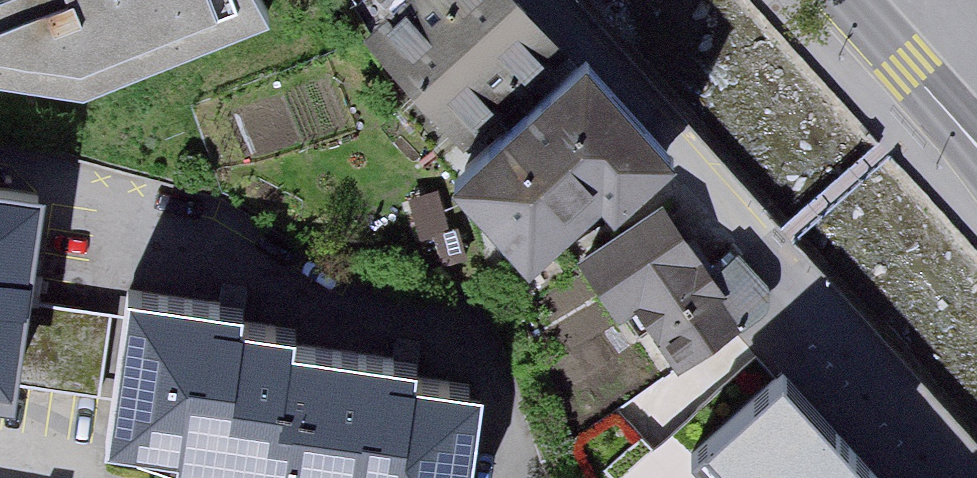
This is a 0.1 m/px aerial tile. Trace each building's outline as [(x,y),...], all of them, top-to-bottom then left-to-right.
[(261,0),(0,0),(0,83),(82,96),(274,23),(261,0)] [(511,0),(419,0),(418,1),(417,0),(365,0),(351,12),(455,132),(553,49),(511,0)] [(676,166),(588,69),(457,188),(532,271),(601,209),(613,223),(676,166)] [(0,192),(0,405),(20,408),(48,198),(0,192)] [(719,284),(664,203),(578,261),(632,341),(719,284)] [(130,297),(107,450),(194,477),(471,477),(486,389),(420,377),(422,364),(301,342),(303,331),(245,324),(246,312),(130,297)] [(779,333),(682,411),(736,477),(813,477),(864,437),(779,333)] [(884,459),(863,477),(901,477),(884,459)]
